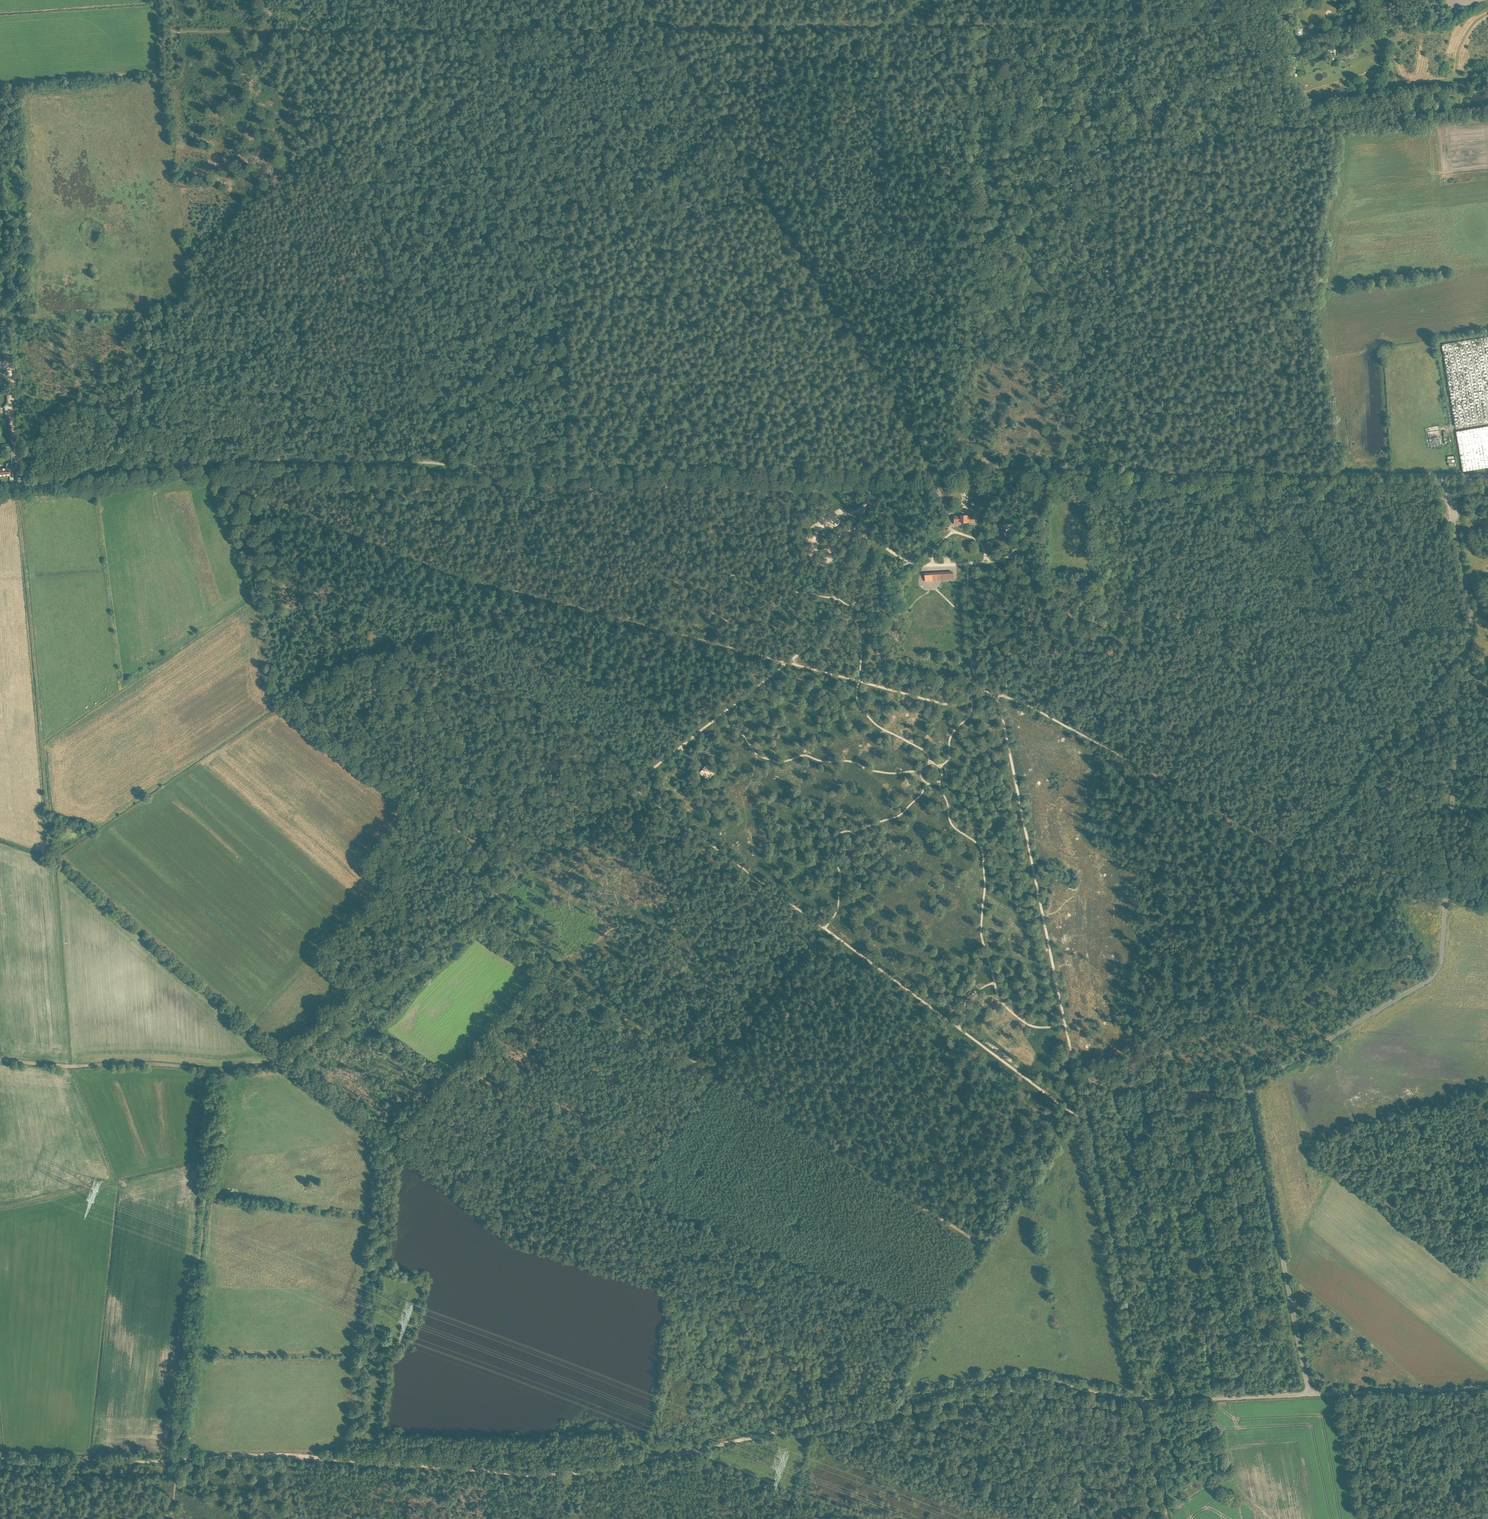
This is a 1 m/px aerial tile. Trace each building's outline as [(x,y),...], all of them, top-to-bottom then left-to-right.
[(1442,344),(1455,426),(1487,421),(1487,337),(1442,344)] [(1456,431),(1463,471),(1487,467),(1487,426),(1456,431)] [(1437,436),(1427,438),(1429,445),(1439,443),(1437,436)] [(955,516),(955,521),(955,524),(961,524),(961,522),(974,522),(974,516),(967,516),(967,515),(961,515),(961,516),(955,516)] [(952,571),(924,573),(925,581),(953,580),(952,571)] [(716,771),(707,764),(699,772),(707,779),(716,771)]
